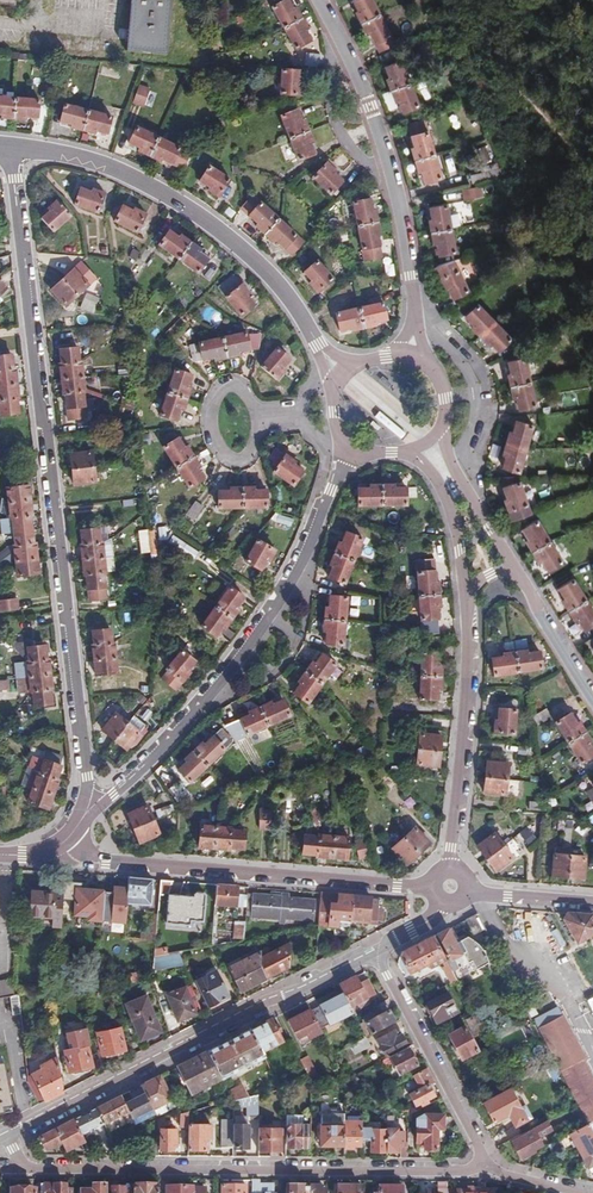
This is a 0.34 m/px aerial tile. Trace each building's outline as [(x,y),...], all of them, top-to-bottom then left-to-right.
[(125,51),(165,54),(171,0),(129,0),(125,51)] [(285,0),(281,0),(269,6),(289,48),(305,40),(300,30),(302,28),(292,8),(290,9),(285,0)] [(387,34),(369,0),(349,0),(356,10),(353,12),(365,34),(366,33),(372,42),(387,34)] [(265,23),(261,24),(259,25),(261,32),(268,29),(265,23)] [(373,42),(376,50),(392,44),(389,36),(373,42)] [(391,56),(387,48),(374,55),(378,63),(391,56)] [(358,55),(361,62),(372,56),(369,49),(358,55)] [(318,55),(304,53),(303,62),(304,62),(304,66),(314,67),(315,63),(316,64),(318,55)] [(414,103),(395,60),(378,67),(383,78),(381,79),(391,101),(393,100),(398,110),(414,103)] [(53,70),(45,70),(45,85),(52,85),(53,70)] [(293,72),(276,72),(276,97),(297,97),(296,84),(295,84),(293,72)] [(67,82),(58,80),(55,94),(64,96),(67,82)] [(144,107),(150,88),(137,84),(131,103),(144,107)] [(23,121),(23,118),(35,119),(38,100),(0,97),(0,119),(23,121)] [(110,117),(63,105),(59,123),(71,126),(70,129),(94,136),(95,132),(113,137),(118,115),(111,113),(110,117)] [(293,109),(277,115),(295,162),(312,155),(307,145),(310,143),(300,120),(298,121),(293,109)] [(269,128),(266,120),(258,123),(262,132),(269,128)] [(433,131),(430,120),(412,126),(414,133),(407,135),(411,147),(407,148),(414,170),(417,170),(421,181),(437,176),(423,135),(433,131)] [(179,148),(137,129),(131,141),(140,146),(139,149),(163,161),(165,158),(178,164),(179,165),(184,153),(179,150),(179,148)] [(332,170),(324,161),(310,174),(326,192),(339,181),(330,171),(332,170)] [(468,183),(500,174),(497,167),(495,168),(493,163),(477,168),(479,172),(466,176),(468,183)] [(284,172),(288,178),(301,170),(296,164),(284,172)] [(221,196),(230,180),(210,167),(200,182),(211,189),(210,192),(219,198),(221,196)] [(253,189),(261,197),(271,185),(264,177),(253,189)] [(236,184),(230,180),(221,196),(226,200),(236,184)] [(468,197),(465,187),(454,190),(457,200),(465,198),(468,197)] [(90,193),(80,190),(74,207),(104,217),(109,203),(101,200),(103,195),(92,190),(90,193)] [(359,256),(375,253),(371,234),(374,233),(370,211),(367,211),(364,200),(347,203),(356,251),(358,250),(359,256)] [(72,213),(62,201),(50,210),(52,213),(43,220),(54,235),(76,218),(72,213)] [(256,202),(245,215),(254,223),(252,225),(269,241),(272,239),(280,247),(282,247),(292,256),(303,244),(299,239),(304,234),(298,228),(293,235),(256,202)] [(445,217),(442,204),(426,206),(429,219),(425,220),(430,243),(433,242),(434,252),(451,249),(447,227),(455,225),(453,216),(445,217)] [(134,210),(123,205),(114,221),(136,232),(137,231),(145,235),(152,221),(144,218),(146,214),(135,207),(134,210)] [(471,208),(460,209),(462,222),(473,221),(471,208)] [(201,248),(181,234),(179,236),(169,229),(159,243),(198,272),(208,258),(199,251),(201,248)] [(73,243),(72,256),(86,258),(83,241),(77,240),(76,244),(73,243)] [(131,248),(127,258),(135,261),(139,252),(131,248)] [(220,266),(208,258),(198,272),(210,281),(220,266)] [(327,280),(310,261),(298,272),(305,282),(303,283),(312,293),(327,280)] [(463,292),(449,262),(430,267),(440,289),(443,287),(448,299),(463,292)] [(141,268),(135,264),(125,279),(132,283),(141,268)] [(70,272),(60,282),(74,298),(84,288),(84,287),(92,279),(81,267),(73,275),(70,272)] [(250,292),(237,277),(223,290),(228,296),(227,297),(242,314),(255,303),(247,294),(250,292)] [(206,286),(200,281),(191,292),(197,297),(206,286)] [(74,298),(60,282),(49,292),(63,308),(74,298)] [(492,294),(487,286),(477,294),(483,302),(492,294)] [(91,313),(94,303),(82,300),(79,310),(91,313)] [(370,324),(381,322),(377,304),(331,314),(336,332),(347,329),(348,332),(370,327),(370,324)] [(508,339),(476,308),(473,305),(461,317),(469,326),(468,328),(485,345),(488,343),(496,351),(508,339)] [(72,319),(58,319),(59,327),(73,326),(72,319)] [(75,331),(59,332),(60,341),(76,340),(75,331)] [(216,362),(239,356),(239,352),(251,348),(246,331),(199,344),(200,345),(191,348),(195,362),(203,360),(204,361),(215,358),(216,362)] [(535,346),(544,342),(541,336),(532,341),(535,346)] [(130,370),(127,347),(120,348),(123,371),(130,370)] [(290,359),(276,347),(260,366),(265,370),(260,376),(272,386),(285,370),(283,368),(290,359)] [(60,350),(61,364),(78,362),(77,348),(60,350)] [(189,363),(179,352),(175,356),(184,367),(189,363)] [(13,367),(11,354),(0,355),(0,369),(13,367)] [(533,402),(521,358),(504,362),(506,373),(504,374),(510,398),(512,397),(516,407),(533,402)] [(83,378),(81,362),(78,362),(61,364),(59,364),(61,380),(83,378)] [(15,367),(13,367),(0,369),(0,385),(17,382),(15,367)] [(174,370),(158,414),(175,420),(179,409),(182,410),(190,388),(187,386),(191,376),(174,370)] [(83,378),(61,380),(63,395),(65,395),(82,393),(84,392),(83,378)] [(19,397),(17,382),(0,385),(0,400),(16,397),(19,397)] [(82,393),(65,395),(66,409),(83,408),(82,393)] [(558,409),(555,395),(543,398),(544,403),(538,404),(540,413),(558,409)] [(564,395),(561,405),(572,408),(575,398),(564,395)] [(16,397),(0,400),(0,413),(0,414),(18,412),(16,397)] [(519,464),(528,423),(511,420),(509,431),(505,430),(500,454),(503,455),(498,476),(495,477),(503,499),(500,500),(507,519),(512,518),(527,512),(524,502),(531,499),(524,483),(518,485),(516,482),(515,482),(512,476),(525,475),(526,466),(519,464)] [(199,467),(202,465),(188,446),(185,448),(178,438),(164,449),(192,488),(206,477),(199,467)] [(296,462),(279,450),(270,463),(276,468),(274,472),(294,486),(303,472),(294,465),(296,462)] [(69,455),(71,470),(93,467),(91,453),(69,455)] [(539,466),(538,455),(531,455),(531,467),(539,466)] [(93,467),(71,470),(73,485),(95,483),(93,467)] [(163,477),(146,488),(148,498),(164,496),(163,487),(165,487),(163,477)] [(7,488),(8,503),(30,501),(28,485),(27,486),(26,478),(7,480),(8,488),(7,488)] [(358,506),(406,506),(406,488),(395,487),(394,484),(370,485),(369,488),(358,488),(358,506)] [(271,490),(266,490),(266,489),(254,489),(254,486),(229,486),(229,490),(218,490),(218,508),(266,508),(266,499),(271,499),(271,490)] [(205,504),(199,500),(190,514),(196,518),(205,504)] [(30,501),(8,503),(10,518),(12,518),(29,516),(32,515),(30,501)] [(527,512),(512,518),(518,529),(534,520),(527,512)] [(276,515),(274,522),(291,525),(292,518),(276,515)] [(12,518),(13,524),(13,531),(31,529),(29,516),(12,518)] [(299,527),(301,521),(294,518),(292,524),(299,527)] [(534,520),(518,529),(525,539),(522,541),(538,563),(540,562),(546,570),(560,561),(548,541),(534,520)] [(563,534),(558,522),(552,525),(557,537),(563,534)] [(2,532),(13,531),(13,524),(0,526),(0,533),(2,532)] [(102,544),(120,532),(115,524),(98,529),(80,531),(82,545),(102,544)] [(428,524),(427,532),(440,533),(441,525),(428,524)] [(82,545),(80,546),(82,561),(104,559),(113,558),(112,548),(121,548),(119,543),(133,533),(129,526),(120,532),(102,544),(82,545)] [(2,532),(4,552),(13,545),(33,543),(31,529),(13,531),(2,532)] [(139,553),(149,551),(145,529),(136,530),(139,553)] [(339,543),(329,565),(333,567),(329,577),(345,584),(363,540),(346,533),(342,544),(339,543)] [(170,536),(167,543),(195,557),(198,549),(170,536)] [(275,549),(256,539),(244,560),(260,569),(265,560),(269,561),(275,549)] [(35,542),(33,543),(13,545),(14,561),(37,558),(35,542)] [(38,573),(37,558),(14,561),(16,575),(38,573)] [(104,559),(82,561),(84,577),(85,576),(103,574),(106,574),(104,559)] [(366,560),(364,565),(374,570),(376,564),(366,560)] [(416,573),(418,596),(441,594),(441,584),(437,583),(436,572),(416,573)] [(103,574),(85,576),(87,592),(105,590),(103,574)] [(237,578),(203,627),(217,637),(224,627),(227,629),(240,610),(238,607),(251,588),(237,578)] [(592,621),(592,614),(570,579),(554,589),(561,598),(558,600),(571,620),(574,619),(580,629),(592,621)] [(331,587),(328,608),(325,608),(322,632),(326,632),(325,643),(342,644),(347,590),(331,587)] [(441,594),(418,596),(418,598),(410,599),(411,612),(419,611),(421,633),(439,632),(438,618),(439,618),(439,606),(442,605),(441,594)] [(0,599),(0,611),(18,610),(17,599),(0,599)] [(84,605),(85,613),(101,611),(99,603),(84,605)] [(101,611),(85,613),(86,620),(100,619),(107,618),(107,610),(101,611)] [(111,644),(113,644),(119,640),(118,629),(109,630),(111,644)] [(92,632),(94,646),(111,644),(109,630),(92,632)] [(589,637),(586,633),(581,633),(573,639),(577,645),(586,639),(592,649),(592,635),(589,637)] [(420,638),(420,697),(438,698),(438,688),(442,688),(442,665),(439,664),(439,637),(420,638)] [(26,638),(2,640),(26,662),(46,659),(44,645),(27,647),(26,638)] [(94,646),(92,646),(94,661),(115,659),(113,644),(111,644),(94,646)] [(528,652),(527,649),(501,653),(502,657),(492,658),(494,676),(541,668),(539,651),(528,652)] [(352,651),(349,659),(364,664),(367,656),(352,651)] [(195,662),(181,652),(166,670),(182,683),(190,674),(187,671),(195,662)] [(306,702),(329,672),(334,675),(342,665),(336,661),(334,663),(320,654),(313,663),(311,662),(296,681),(299,683),(292,692),(306,702)] [(50,673),(48,659),(46,659),(26,662),(28,676),(50,673)] [(115,659),(94,661),(95,677),(116,675),(115,659)] [(28,676),(15,677),(17,692),(32,691),(49,689),(53,689),(50,673),(28,676)] [(0,681),(0,689),(9,688),(8,680),(0,681)] [(49,689),(32,691),(34,706),(51,703),(49,689)] [(494,719),(493,732),(514,733),(516,707),(514,706),(515,697),(499,696),(497,719),(494,719)] [(270,701),(260,705),(269,726),(290,716),(282,699),(272,704),(270,701)] [(417,705),(393,703),(393,712),(416,714),(417,705)] [(250,715),(225,726),(235,743),(269,726),(260,705),(249,711),(250,715)] [(548,710),(537,717),(541,723),(552,716),(548,710)] [(102,731),(114,741),(126,727),(109,712),(100,722),(105,727),(102,731)] [(588,773),(592,770),(592,749),(589,743),(592,742),(579,722),(576,723),(570,713),(556,722),(581,763),(575,766),(582,777),(588,773)] [(147,732),(132,720),(126,727),(114,741),(129,753),(147,732)] [(44,738),(59,737),(58,727),(43,729),(44,738)] [(186,783),(231,742),(218,728),(203,743),(201,741),(183,758),(185,760),(175,770),(186,783)] [(363,753),(373,745),(366,738),(362,732),(361,731),(352,740),(363,753)] [(419,734),(416,764),(438,766),(441,736),(419,734)] [(58,739),(41,741),(42,750),(59,748),(58,739)] [(541,755),(540,746),(520,744),(519,754),(541,755)] [(322,754),(317,749),(307,758),(312,764),(322,754)] [(44,761),(40,775),(56,781),(60,766),(44,761)] [(504,795),(507,764),(487,762),(485,777),(484,793),(504,795)] [(406,771),(386,767),(385,771),(390,776),(405,779),(406,771)] [(383,773),(373,783),(384,795),(395,785),(383,773)] [(582,777),(577,780),(581,786),(591,780),(588,773),(582,777)] [(40,775),(37,774),(32,788),(33,788),(53,795),(58,781),(56,781),(40,775)] [(286,779),(277,782),(276,800),(298,801),(286,779)] [(33,788),(32,788),(27,803),(49,809),(53,795),(33,788)] [(165,805),(172,800),(163,788),(156,793),(165,805)] [(530,801),(529,809),(546,810),(546,802),(530,801)] [(128,814),(140,844),(160,835),(148,806),(128,814)] [(159,811),(161,818),(174,813),(171,806),(159,811)] [(307,815),(315,829),(320,826),(317,821),(319,819),(314,811),(307,815)] [(406,864),(429,842),(415,827),(405,819),(400,812),(391,818),(403,837),(391,848),(406,864)] [(250,815),(244,813),(238,820),(246,822),(250,815)] [(592,827),(572,814),(571,827),(579,832),(586,835),(592,827)] [(501,825),(509,836),(520,828),(512,817),(501,825)] [(199,847),(213,848),(216,826),(200,825),(199,847)] [(229,849),(230,848),(231,830),(231,827),(216,826),(213,848),(229,849)] [(571,827),(571,830),(570,845),(578,846),(579,832),(571,827)] [(360,828),(353,830),(357,846),(364,844),(360,828)] [(533,838),(524,828),(512,838),(516,844),(522,840),(526,844),(533,838)] [(561,847),(570,848),(570,845),(571,830),(563,829),(561,847)] [(231,830),(230,848),(243,848),(244,831),(231,830)] [(478,846),(496,870),(513,857),(496,833),(478,846)] [(332,858),(333,836),(318,835),(318,838),(317,855),(316,857),(332,858)] [(348,838),(333,836),(332,858),(346,860),(348,838)] [(302,854),(317,855),(318,838),(304,837),(302,854)] [(555,854),(570,855),(570,848),(561,847),(556,846),(555,854)] [(585,856),(570,855),(555,854),(553,875),(583,878),(585,856)] [(151,881),(129,880),(129,890),(128,905),(131,905),(143,905),(149,906),(151,881)] [(102,923),(104,894),(104,892),(81,891),(81,885),(63,884),(63,897),(63,902),(75,902),(75,917),(88,918),(88,922),(102,923)] [(236,888),(216,886),(215,891),(214,906),(235,907),(236,888)] [(128,905),(129,890),(114,889),(114,894),(104,894),(102,923),(101,927),(112,928),(112,923),(126,924),(128,905)] [(40,929),(52,930),(54,897),(54,895),(32,893),(31,902),(25,903),(24,918),(41,918),(40,929)] [(330,895),(320,893),(319,912),(326,913),(329,913),(330,904),(330,895)] [(193,898),(168,896),(165,925),(189,926),(190,922),(202,923),(204,896),(202,894),(195,894),(193,896),(193,898)] [(270,897),(247,896),(246,917),(279,919),(279,924),(284,924),(285,919),(312,921),(314,901),(287,898),(287,895),(271,894),(270,897)] [(338,895),(330,895),(330,904),(329,913),(328,927),(336,927),(337,921),(350,922),(350,917),(351,896),(338,895)] [(371,898),(351,896),(350,917),(350,922),(377,924),(379,900),(371,899),(371,898)] [(62,930),(63,902),(63,897),(54,897),(52,930),(62,930)] [(319,912),(318,926),(316,951),(323,951),(326,913),(319,912)] [(485,927),(477,913),(466,919),(473,933),(485,927)] [(592,914),(568,913),(563,916),(577,942),(592,933),(592,917),(592,914)] [(233,942),(244,940),(245,923),(234,922),(233,942)] [(452,926),(436,934),(459,978),(491,961),(485,952),(479,943),(468,936),(460,940),(452,926)] [(459,978),(436,934),(401,952),(400,955),(410,973),(428,963),(431,968),(442,962),(452,982),(459,978)] [(155,955),(156,940),(141,939),(139,970),(142,970),(154,967),(155,955)] [(260,965),(267,977),(288,966),(290,944),(261,958),(260,965)] [(181,957),(178,951),(163,953),(164,960),(181,957)] [(261,958),(261,952),(229,968),(240,990),(267,977),(260,965),(261,958)] [(163,953),(155,955),(154,967),(158,966),(158,962),(164,960),(163,953)] [(142,970),(139,970),(123,974),(125,981),(144,977),(142,970)] [(196,981),(209,1006),(229,995),(216,971),(196,981)] [(355,975),(339,984),(343,992),(350,1007),(356,1004),(367,998),(375,994),(367,978),(359,982),(355,975)] [(18,995),(18,981),(0,984),(0,998),(10,997),(18,995)] [(166,994),(177,1021),(195,1014),(184,988),(166,994)] [(320,1006),(311,1011),(320,1028),(329,1024),(330,1025),(354,1013),(350,1007),(343,992),(319,1004),(320,1006)] [(447,992),(426,1003),(427,1005),(425,1006),(430,1015),(432,1014),(436,1021),(457,1010),(447,992)] [(21,1015),(18,995),(10,997),(13,1016),(21,1015)] [(585,1001),(592,1016),(592,996),(585,1001)] [(126,1005),(140,1040),(159,1032),(146,997),(126,1005)] [(367,998),(356,1004),(358,1009),(370,1002),(367,998)] [(534,1020),(552,1054),(556,1061),(578,1103),(589,1124),(592,1132),(592,1077),(583,1059),(586,1057),(559,1007),(534,1020)] [(309,1010),(289,1020),(300,1042),(320,1032),(309,1010)] [(363,1018),(372,1034),(395,1022),(389,1010),(374,1018),(372,1013),(363,1018)] [(484,1028),(476,1012),(462,1020),(465,1026),(470,1035),(484,1028)] [(271,1019),(251,1029),(263,1050),(282,1040),(271,1019)] [(360,1025),(366,1037),(370,1035),(364,1023),(360,1025)] [(470,1035),(465,1026),(449,1034),(461,1058),(478,1049),(470,1035)] [(64,1050),(68,1072),(92,1067),(87,1045),(90,1045),(87,1028),(65,1033),(69,1049),(64,1050)] [(96,1034),(101,1056),(125,1050),(120,1029),(96,1034)] [(251,1029),(207,1052),(220,1078),(265,1054),(263,1050),(251,1029)] [(521,1029),(499,1039),(504,1049),(526,1039),(521,1029)] [(394,1032),(378,1040),(387,1056),(407,1045),(401,1034),(397,1036),(394,1032)] [(370,1046),(366,1037),(349,1047),(354,1055),(370,1046)] [(408,1046),(389,1056),(399,1074),(418,1064),(408,1046)] [(39,1104),(63,1091),(54,1050),(44,1054),(47,1062),(40,1065),(41,1069),(27,1076),(28,1083),(39,1104)] [(220,1078),(207,1052),(179,1067),(192,1092),(195,1092),(196,1093),(202,1091),(200,1088),(220,1078)] [(514,1085),(556,1061),(552,1054),(510,1078),(514,1085)] [(2,1112),(1,1105),(11,1103),(3,1062),(0,1062),(0,1112),(2,1112)] [(305,1068),(313,1082),(321,1080),(313,1064),(305,1068)] [(553,1065),(535,1075),(540,1082),(556,1072),(553,1065)] [(434,1081),(426,1067),(412,1075),(420,1088),(409,1095),(415,1105),(420,1102),(421,1104),(427,1101),(426,1099),(434,1095),(428,1084),(434,1081)] [(145,1093),(152,1106),(153,1107),(173,1097),(161,1076),(142,1086),(145,1093)] [(228,1093),(232,1101),(250,1097),(243,1086),(228,1093)] [(122,1096),(97,1108),(105,1124),(129,1111),(132,1117),(152,1106),(145,1093),(126,1103),(122,1096)] [(504,1093),(485,1104),(495,1122),(508,1115),(511,1119),(516,1116),(515,1114),(523,1109),(517,1096),(509,1101),(504,1093)] [(134,1121),(155,1111),(153,1107),(152,1106),(132,1117),(134,1121)] [(414,1106),(403,1112),(408,1115),(412,1113),(418,1110),(416,1106),(414,1106)] [(97,1108),(75,1120),(83,1135),(105,1124),(97,1108)] [(188,1125),(188,1111),(180,1114),(180,1127),(188,1127),(188,1125)] [(344,1145),(344,1127),(344,1115),(322,1115),(321,1145),(344,1145)] [(397,1157),(408,1157),(408,1147),(404,1147),(404,1132),(398,1131),(398,1128),(391,1127),(391,1125),(393,1125),(393,1115),(387,1115),(387,1129),(387,1151),(397,1152),(397,1157)] [(417,1116),(416,1142),(426,1142),(425,1148),(438,1148),(438,1128),(444,1128),(444,1115),(420,1115),(417,1116)] [(222,1148),(232,1148),(232,1117),(221,1117),(222,1148)] [(83,1135),(75,1120),(40,1137),(47,1149),(63,1141),(68,1149),(86,1141),(83,1135)] [(546,1120),(534,1127),(535,1130),(513,1142),(522,1158),(532,1153),(531,1150),(542,1144),(540,1139),(553,1131),(546,1120)] [(592,1154),(592,1132),(589,1124),(560,1139),(565,1148),(573,1144),(581,1140),(590,1156),(592,1154)] [(210,1126),(188,1125),(188,1127),(188,1151),(206,1150),(206,1139),(210,1138),(210,1126)] [(288,1125),(288,1151),(307,1151),(307,1125),(288,1125)] [(235,1126),(235,1148),(248,1148),(248,1126),(235,1126)] [(362,1145),(362,1127),(344,1127),(344,1145),(344,1150),(350,1150),(350,1145),(362,1145)] [(285,1136),(286,1128),(259,1129),(259,1152),(280,1151),(280,1149),(281,1136),(285,1136)] [(371,1151),(387,1151),(387,1129),(371,1129),(371,1151)] [(161,1131),(161,1150),(172,1150),(172,1149),(176,1149),(175,1130),(161,1131)] [(573,1144),(583,1160),(590,1156),(581,1140),(573,1144)] [(590,1156),(583,1160),(588,1168),(592,1165),(592,1154),(590,1156)] [(252,1181),(252,1192),(274,1192),(274,1186),(261,1185),(260,1180),(252,1181)] [(158,1185),(133,1186),(133,1189),(133,1192),(158,1192),(158,1185)]
